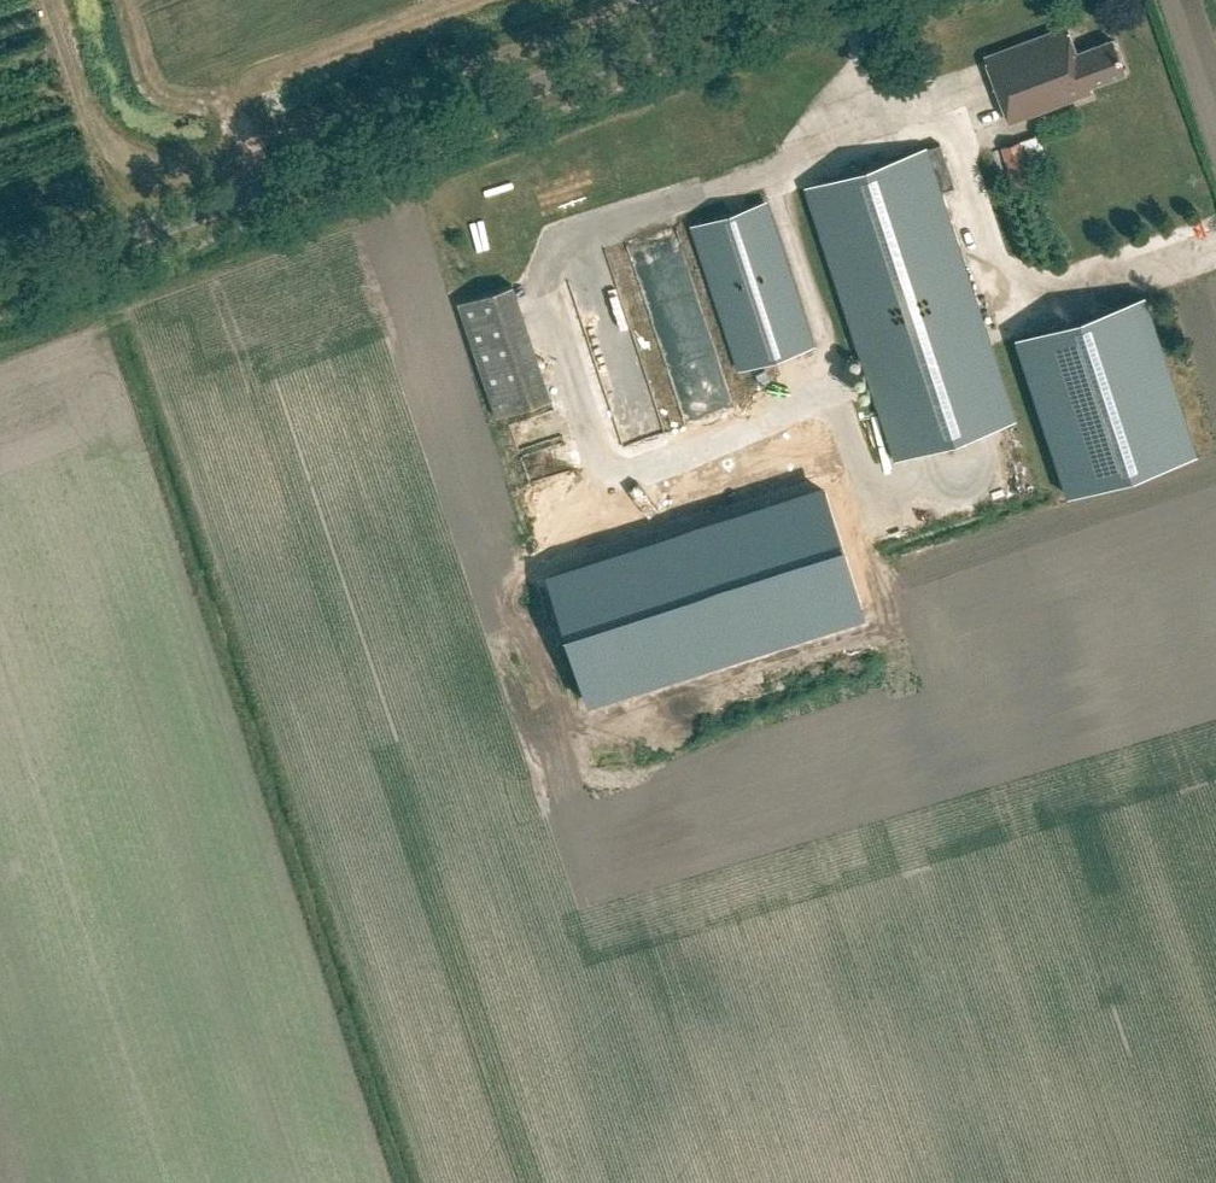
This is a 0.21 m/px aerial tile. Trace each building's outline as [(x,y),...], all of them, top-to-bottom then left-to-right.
[(1066,27),(985,57),(1008,121),(1089,91),(1087,85),(1123,72),(1111,40),(1075,53),(1066,27)] [(1044,135),(1027,140),(1033,165),(1051,161),(1044,135)] [(1028,169),(1019,141),(1001,147),(1010,174),(1028,169)] [(939,145),(804,189),(893,459),(1014,419),(939,191),(952,187),(939,145)] [(769,201),(693,225),(740,371),(816,346),(769,201)] [(562,400),(523,284),(461,305),(500,421),(562,400)] [(1142,294),(1012,336),(1064,495),(1194,452),(1142,294)] [(525,527),(558,638),(847,548),(809,435),(525,527)]
